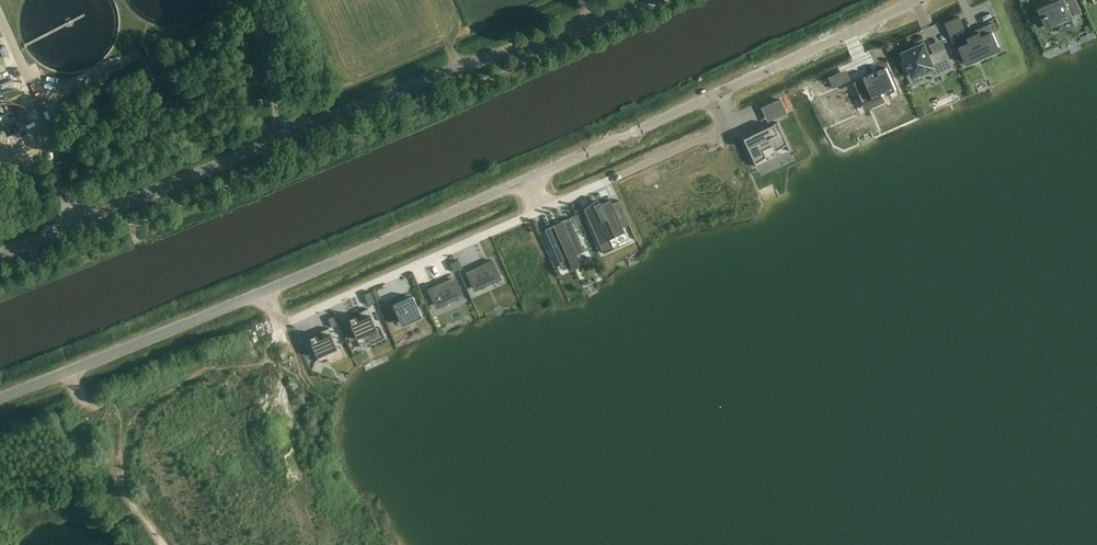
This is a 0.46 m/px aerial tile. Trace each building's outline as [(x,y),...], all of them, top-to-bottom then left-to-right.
[(1040,9),(1048,27),(1057,23),(1060,31),(1074,25),(1071,17),(1080,12),(1075,0),(1060,0),(1040,9)] [(976,57),(975,54),(987,49),(989,55),(1001,50),(993,32),(991,32),(987,25),(978,29),(979,31),(968,36),(967,34),(957,38),(954,31),(964,27),(960,17),(945,23),(956,46),(959,45),(966,62),(976,57)] [(924,44),(904,53),(908,63),(908,64),(909,66),(910,66),(911,69),(907,71),(913,85),(923,80),(920,72),(934,65),(938,74),(953,67),(944,48),(928,55),(924,44)] [(863,104),(883,95),(882,92),(886,90),(888,93),(896,90),(896,89),(887,67),(878,71),(879,74),(875,76),(873,73),(854,82),(854,83),(859,93),(863,104)] [(829,77),(834,88),(840,85),(835,74),(829,77)] [(785,115),(791,112),(785,98),(779,101),(785,115)] [(785,142),(786,142),(777,122),(743,138),(755,164),(756,163),(760,161),(759,158),(764,156),(758,142),(769,137),(769,138),(771,139),(772,138),(777,146),(785,142)] [(584,209),(599,243),(624,232),(622,227),(629,224),(619,200),(612,203),(610,200),(601,204),(599,201),(593,204),(593,205),(584,209)] [(560,223),(545,230),(559,261),(585,250),(570,218),(560,223)] [(454,261),(458,270),(462,268),(459,259),(454,261)] [(458,270),(454,261),(452,262),(450,263),(454,272),(458,270)] [(492,261),(485,264),(486,266),(467,274),(473,288),(500,277),(492,261)] [(428,289),(435,305),(462,294),(455,279),(437,288),(436,286),(428,289)] [(364,294),(369,305),(375,302),(371,291),(364,294)] [(395,305),(396,309),(390,311),(392,315),(391,315),(393,318),(399,316),(402,323),(420,315),(412,297),(395,305)] [(369,338),(371,342),(383,337),(379,327),(376,328),(367,308),(359,312),(361,317),(358,318),(356,315),(349,318),(350,321),(351,323),(350,323),(358,343),(369,338)] [(334,316),(328,318),(332,327),(338,325),(334,316)] [(310,342),(319,361),(328,357),(330,362),(344,356),(339,346),(337,347),(328,327),(319,331),(322,337),(319,338),(316,333),(309,336),(312,341),(310,342)]
